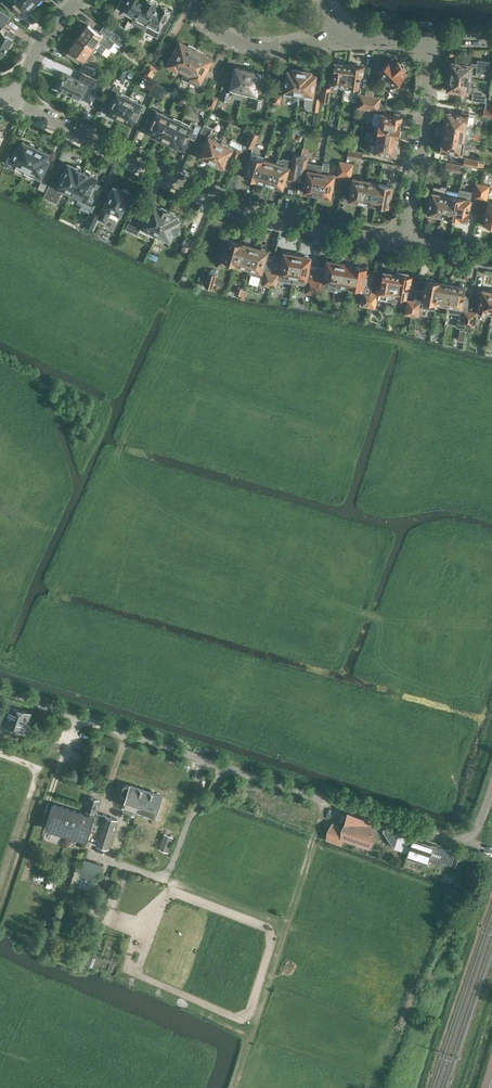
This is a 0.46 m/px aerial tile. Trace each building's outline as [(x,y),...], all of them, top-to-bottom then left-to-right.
[(29,0),(9,0),(23,14),(27,11),(28,12),(34,6),(29,0)] [(135,18),(144,0),(128,0),(127,2),(124,0),(121,0),(116,8),(118,9),(116,12),(129,20),(132,21),(134,17),(135,18)] [(133,22),(130,28),(134,30),(137,24),(144,28),(158,4),(158,3),(153,0),(144,0),(135,18),(136,18),(134,22),(133,22)] [(158,4),(144,28),(145,28),(144,29),(149,32),(151,31),(155,25),(160,28),(165,19),(166,19),(169,13),(168,12),(169,10),(158,4)] [(3,58),(4,58),(16,40),(6,34),(8,31),(3,28),(10,16),(0,10),(0,58),(3,58)] [(120,24),(116,29),(125,36),(130,28),(133,22),(132,21),(129,20),(125,28),(120,24)] [(79,36),(94,46),(99,39),(110,47),(111,47),(115,41),(121,44),(124,39),(105,25),(100,32),(88,24),(79,36)] [(94,46),(79,36),(70,48),(71,49),(68,53),(80,62),(81,62),(82,63),(79,70),(92,76),(95,69),(86,65),(89,61),(84,59),(94,46)] [(130,45),(125,40),(122,44),(127,48),(130,45)] [(178,67),(186,71),(198,48),(188,43),(187,45),(180,42),(169,64),(177,68),(178,67)] [(198,48),(186,71),(183,75),(190,79),(189,81),(198,86),(201,81),(206,83),(209,77),(204,75),(212,58),(205,55),(206,52),(198,48)] [(393,58),(378,72),(392,88),(407,74),(404,70),(406,68),(398,60),(396,62),(393,58)] [(452,62),(450,76),(471,79),(471,74),(476,75),(476,72),(487,68),(489,69),(490,61),(478,60),(477,63),(471,63),(471,65),(452,62)] [(332,69),(331,78),(330,82),(342,84),(341,88),(345,89),(349,63),(336,61),(335,70),(332,69)] [(143,74),(150,78),(157,67),(150,63),(143,74)] [(349,63),(345,89),(351,90),(352,85),(359,86),(360,75),(363,76),(365,66),(349,63)] [(116,77),(122,80),(128,69),(121,66),(116,77)] [(230,90),(243,93),(248,71),(246,70),(246,68),(242,67),(241,68),(236,67),(230,90)] [(248,71),(243,93),(256,96),(261,73),(255,72),(254,70),(251,69),(250,71),(248,71)] [(299,92),(302,70),(293,69),(293,71),(287,71),(284,96),(285,96),(287,99),(295,100),(297,99),(298,99),(299,92)] [(302,70),(299,92),(305,93),(305,95),(306,95),(306,97),(310,106),(313,106),(313,110),(319,111),(321,100),(315,99),(315,97),(313,96),(315,74),(311,74),(311,71),(302,70)] [(85,84),(94,88),(98,81),(86,75),(82,82),(66,74),(59,89),(79,98),(85,84)] [(450,76),(448,89),(474,92),(473,100),(486,102),(485,108),(491,109),(491,99),(491,95),(489,95),(476,87),(470,86),(471,79),(450,76)] [(148,93),(155,96),(160,84),(153,81),(148,93)] [(160,84),(155,96),(162,99),(167,88),(160,84)] [(114,116),(119,119),(129,97),(118,92),(120,88),(114,85),(108,99),(113,101),(108,112),(114,115),(114,116)] [(323,86),(321,100),(329,101),(332,87),(323,86)] [(367,94),(366,102),(380,104),(381,97),(374,95),(375,89),(367,88),(366,94),(367,94)] [(219,99),(228,101),(230,92),(224,90),(223,91),(221,90),(219,99)] [(274,102),(280,103),(282,95),(275,93),(274,102)] [(360,93),(358,108),(365,109),(366,102),(367,94),(366,94),(360,93)] [(181,94),(177,102),(182,105),(186,96),(181,94)] [(208,106),(215,109),(219,97),(212,94),(208,106)] [(129,97),(119,119),(124,121),(125,119),(132,123),(134,118),(139,120),(146,105),(129,97)] [(253,108),(260,109),(262,100),(255,99),(253,108)] [(366,102),(365,109),(371,110),(372,112),(374,113),(373,125),(379,126),(401,129),(403,116),(400,116),(401,114),(394,113),(394,115),(385,113),(386,105),(380,104),(366,102)] [(484,116),(491,117),(491,109),(485,108),(484,116)] [(447,109),(445,125),(466,128),(474,129),(476,113),(462,111),(461,113),(454,112),(454,110),(447,109)] [(153,134),(159,136),(169,116),(157,110),(148,130),(154,133),(153,134)] [(159,136),(171,142),(181,122),(169,116),(159,136)] [(181,122),(171,142),(177,145),(177,144),(183,147),(188,137),(194,139),(201,125),(191,120),(189,125),(181,122)] [(199,155),(212,161),(222,140),(216,137),(217,133),(212,130),(213,128),(205,124),(197,140),(205,143),(199,155)] [(445,125),(443,138),(464,141),(466,128),(445,125)] [(379,126),(377,139),(398,142),(401,129),(379,126)] [(245,144),(253,148),(259,134),(252,131),(245,144)] [(222,140),(212,161),(224,167),(229,156),(237,160),(245,142),(244,142),(245,143),(244,144),(232,138),(230,139),(228,143),(222,140)] [(471,142),(464,141),(443,138),(441,151),(451,152),(451,155),(462,157),(463,148),(470,149),(471,142)] [(398,142),(377,139),(374,154),(384,156),(384,154),(387,154),(387,157),(396,158),(398,142)] [(16,167),(25,171),(37,147),(23,140),(20,146),(18,145),(14,153),(8,150),(3,161),(8,164),(8,165),(15,169),(16,167)] [(37,147),(25,171),(39,179),(49,160),(46,158),(49,153),(37,147)] [(348,157),(363,160),(364,151),(349,149),(348,157)] [(258,179),(264,159),(265,157),(252,153),(245,175),(258,179)] [(302,155),(297,181),(307,183),(305,192),(318,194),(323,165),(307,162),(308,156),(302,155)] [(276,163),(270,183),(283,188),(285,179),(288,179),(294,161),(283,157),(283,159),(278,158),(276,163)] [(463,164),(478,167),(479,159),(465,157),(463,164)] [(258,179),(270,183),(276,163),(264,159),(258,179)] [(337,176),(345,177),(347,162),(340,161),(337,176)] [(323,165),(318,194),(331,196),(335,175),(328,174),(330,163),(324,162),(323,165)] [(347,162),(345,177),(351,178),(352,173),(354,163),(347,162)] [(383,162),(382,169),(395,171),(396,164),(383,162)] [(445,169),(464,173),(466,165),(447,162),(445,169)] [(71,194),(83,169),(69,163),(66,168),(64,167),(59,179),(60,180),(59,183),(52,180),(44,196),(57,203),(63,191),(71,194)] [(83,169),(71,194),(79,198),(78,200),(84,203),(88,193),(90,194),(96,183),(94,182),(97,176),(83,169)] [(363,202),(367,181),(354,179),(350,199),(363,202)] [(367,181),(363,202),(376,204),(380,183),(367,181)] [(380,183),(376,204),(389,207),(394,183),(388,182),(388,185),(380,183)] [(474,197),(480,198),(483,184),(476,182),(474,197)] [(483,184),(480,198),(487,199),(490,185),(483,184)] [(89,218),(86,225),(95,229),(100,218),(105,221),(110,212),(119,216),(130,193),(121,188),(120,189),(114,186),(100,215),(92,211),(89,218)] [(429,203),(427,213),(442,216),(446,194),(431,192),(429,201),(431,201),(431,204),(429,203)] [(446,194),(442,216),(455,218),(458,197),(446,194)] [(458,197),(455,218),(468,220),(471,199),(458,197)] [(484,216),(486,217),(485,223),(491,225),(491,202),(489,202),(487,211),(485,211),(484,216)] [(157,233),(168,210),(158,206),(152,203),(142,223),(131,218),(126,228),(137,234),(139,231),(147,234),(148,233),(155,237),(157,233)] [(168,210),(157,233),(170,240),(173,235),(174,236),(180,225),(178,224),(180,219),(175,217),(176,214),(168,211),(168,210)] [(86,225),(89,218),(81,215),(76,226),(83,230),(86,225)] [(187,234),(182,244),(191,248),(195,239),(187,234)] [(237,264),(243,243),(230,239),(226,254),(222,253),(219,264),(228,267),(228,265),(236,267),(237,264)] [(243,243),(237,264),(249,267),(255,247),(243,243)] [(255,247),(249,267),(252,268),(249,277),(260,280),(260,283),(263,283),(262,285),(269,286),(274,262),(265,261),(268,251),(255,247)] [(274,262),(269,286),(277,288),(278,280),(292,283),(298,255),(284,253),(282,264),(274,262)] [(298,255),(292,283),(305,285),(304,293),(313,295),(317,271),(309,268),(311,257),(298,255)] [(317,271),(313,295),(320,296),(321,288),(336,290),(341,263),(328,261),(327,268),(318,267),(317,271)] [(341,263),(336,290),(336,292),(338,292),(338,290),(341,290),(342,285),(350,286),(354,265),(341,263)] [(354,265),(350,286),(358,288),(357,290),(363,291),(364,292),(361,305),(369,307),(371,292),(373,280),(365,278),(367,268),(354,265)] [(205,286),(213,288),(217,274),(216,274),(217,270),(211,269),(211,272),(209,271),(209,273),(205,272),(203,279),(206,280),(205,286)] [(371,292),(369,307),(376,308),(378,299),(392,301),(392,300),(397,273),(384,271),(381,288),(378,288),(377,293),(371,292)] [(392,300),(397,301),(398,296),(398,295),(407,297),(409,285),(411,286),(413,276),(409,275),(409,273),(403,272),(402,274),(397,273),(392,300)] [(435,310),(437,302),(440,281),(434,280),(433,278),(431,277),(429,279),(427,278),(425,290),(416,289),(414,300),(412,314),(419,315),(421,305),(422,306),(422,307),(435,310)] [(440,281),(437,302),(450,305),(453,283),(440,281)] [(453,283),(450,305),(448,312),(459,314),(457,327),(466,328),(466,325),(469,310),(468,310),(471,296),(465,295),(466,285),(453,283)] [(477,310),(491,312),(491,290),(481,288),(480,295),(482,295),(481,303),(478,302),(477,310)] [(408,299),(405,314),(412,315),(412,314),(414,300),(408,299)] [(469,310),(466,325),(474,327),(477,312),(469,310)] [(5,724),(24,730),(29,712),(11,706),(5,724)] [(126,785),(124,786),(122,793),(124,795),(127,797),(125,805),(136,809),(140,799),(148,801),(151,792),(131,785),(131,787),(126,785)] [(148,801),(140,799),(136,809),(157,815),(163,795),(151,792),(148,801)] [(46,826),(85,838),(87,839),(96,811),(99,799),(98,799),(91,796),(85,814),(53,803),(46,826)] [(96,811),(87,839),(97,842),(97,843),(109,847),(118,819),(96,811)] [(333,823),(328,838),(343,844),(346,836),(369,844),(376,826),(351,817),(346,831),(333,823)] [(393,832),(391,835),(403,839),(400,849),(406,851),(410,838),(393,832)] [(173,836),(165,834),(160,848),(168,851),(173,836)] [(413,840),(407,856),(427,863),(429,855),(444,860),(459,865),(462,855),(447,849),(432,844),(432,846),(413,840)] [(472,868),(474,862),(463,858),(460,864),(472,868)] [(84,859),(76,886),(96,892),(100,878),(104,865),(84,859)] [(47,878),(35,873),(32,883),(44,887),(47,878)] [(108,907),(90,902),(87,912),(99,915),(99,914),(105,916),(108,907)] [(64,937),(76,941),(79,931),(67,928),(64,937)]
